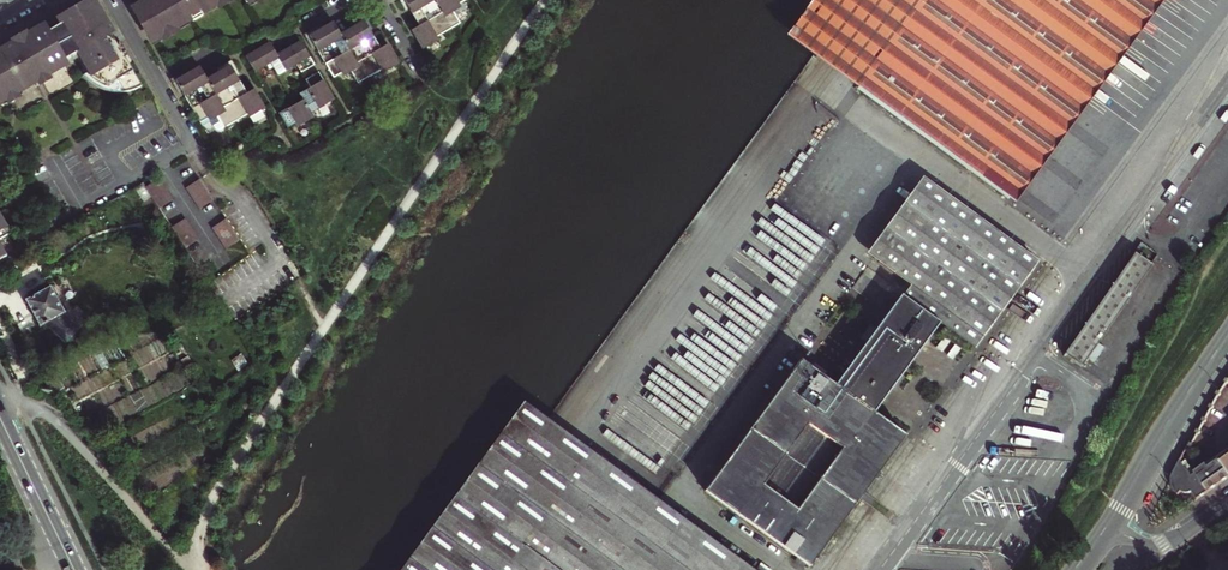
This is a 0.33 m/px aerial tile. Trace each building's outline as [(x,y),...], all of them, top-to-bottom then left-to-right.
[(133,10),(148,37),(153,34),(156,39),(180,25),(179,23),(189,17),(191,19),(200,14),(199,12),(220,0),(149,0),(133,10)] [(410,31),(415,41),(420,50),(436,40),(435,37),(458,24),(452,12),(456,10),(458,8),(456,5),(464,0),(402,0),(417,26),(410,31)] [(1007,197),(1150,0),(853,0),(813,55),(835,71),(1007,197)] [(1,99),(2,101),(35,82),(32,77),(39,73),(42,78),(66,63),(65,61),(74,55),(76,55),(79,56),(90,72),(92,75),(88,77),(92,81),(94,82),(98,85),(102,87),(105,88),(116,82),(123,92),(126,92),(131,91),(135,89),(137,87),(140,86),(119,51),(109,35),(112,34),(107,24),(97,8),(94,10),(89,1),(81,6),(74,10),(72,7),(56,16),(58,19),(54,22),(33,34),(28,37),(26,34),(17,39),(8,44),(10,47),(0,54),(0,100),(1,99)] [(321,28),(308,36),(323,63),(332,77),(339,74),(341,76),(348,72),(355,82),(378,69),(381,72),(396,63),(391,55),(385,45),(378,49),(362,21),(358,23),(339,35),(331,22),(321,28)] [(256,50),(245,56),(254,71),(270,62),(278,75),(295,64),(300,72),(312,65),(298,42),(284,50),(275,55),(268,43),(256,50)] [(185,73),(173,80),(193,113),(198,122),(205,118),(208,121),(216,116),(223,128),(245,115),(247,117),(263,108),(255,94),(252,88),(244,93),(229,65),(222,69),(205,78),(198,66),(185,73)] [(290,106),(278,113),(286,127),(293,122),(296,127),(312,117),(305,106),(312,102),(315,108),(332,99),(316,72),(311,76),(304,79),(309,87),(298,93),(301,100),(290,106)] [(902,297),(939,324),(971,346),(1035,259),(923,178),(868,254),(911,285),(902,297)] [(200,179),(187,188),(200,208),(214,199),(203,183),(200,179)] [(158,180),(144,189),(158,209),(171,200),(158,180)] [(226,218),(213,226),(227,247),(240,238),(226,218)] [(185,220),(172,229),(186,249),(199,240),(185,220)] [(1141,243),(1134,253),(1140,257),(1147,248),(1141,243)] [(1147,248),(1140,257),(1148,263),(1155,254),(1147,248)] [(1064,354),(1080,366),(1152,266),(1148,263),(1140,257),(1134,253),(1064,354)] [(30,297),(22,301),(30,316),(37,328),(44,324),(64,314),(50,286),(44,289),(43,287),(41,288),(37,287),(30,291),(28,294),(30,297)] [(939,324),(902,297),(900,296),(833,386),(874,413),(939,324)] [(874,413),(833,386),(799,362),(705,491),(810,566),(905,436),(874,413)] [(570,438),(564,433),(546,420),(438,569),(753,569),(570,438)] [(1182,456),(1174,472),(1172,477),(1172,481),(1172,484),(1173,486),(1174,488),(1175,490),(1180,494),(1183,490),(1185,492),(1188,492),(1191,492),(1194,491),(1199,498),(1227,478),(1227,467),(1223,459),(1201,474),(1199,471),(1194,475),(1183,458),(1182,456)]
